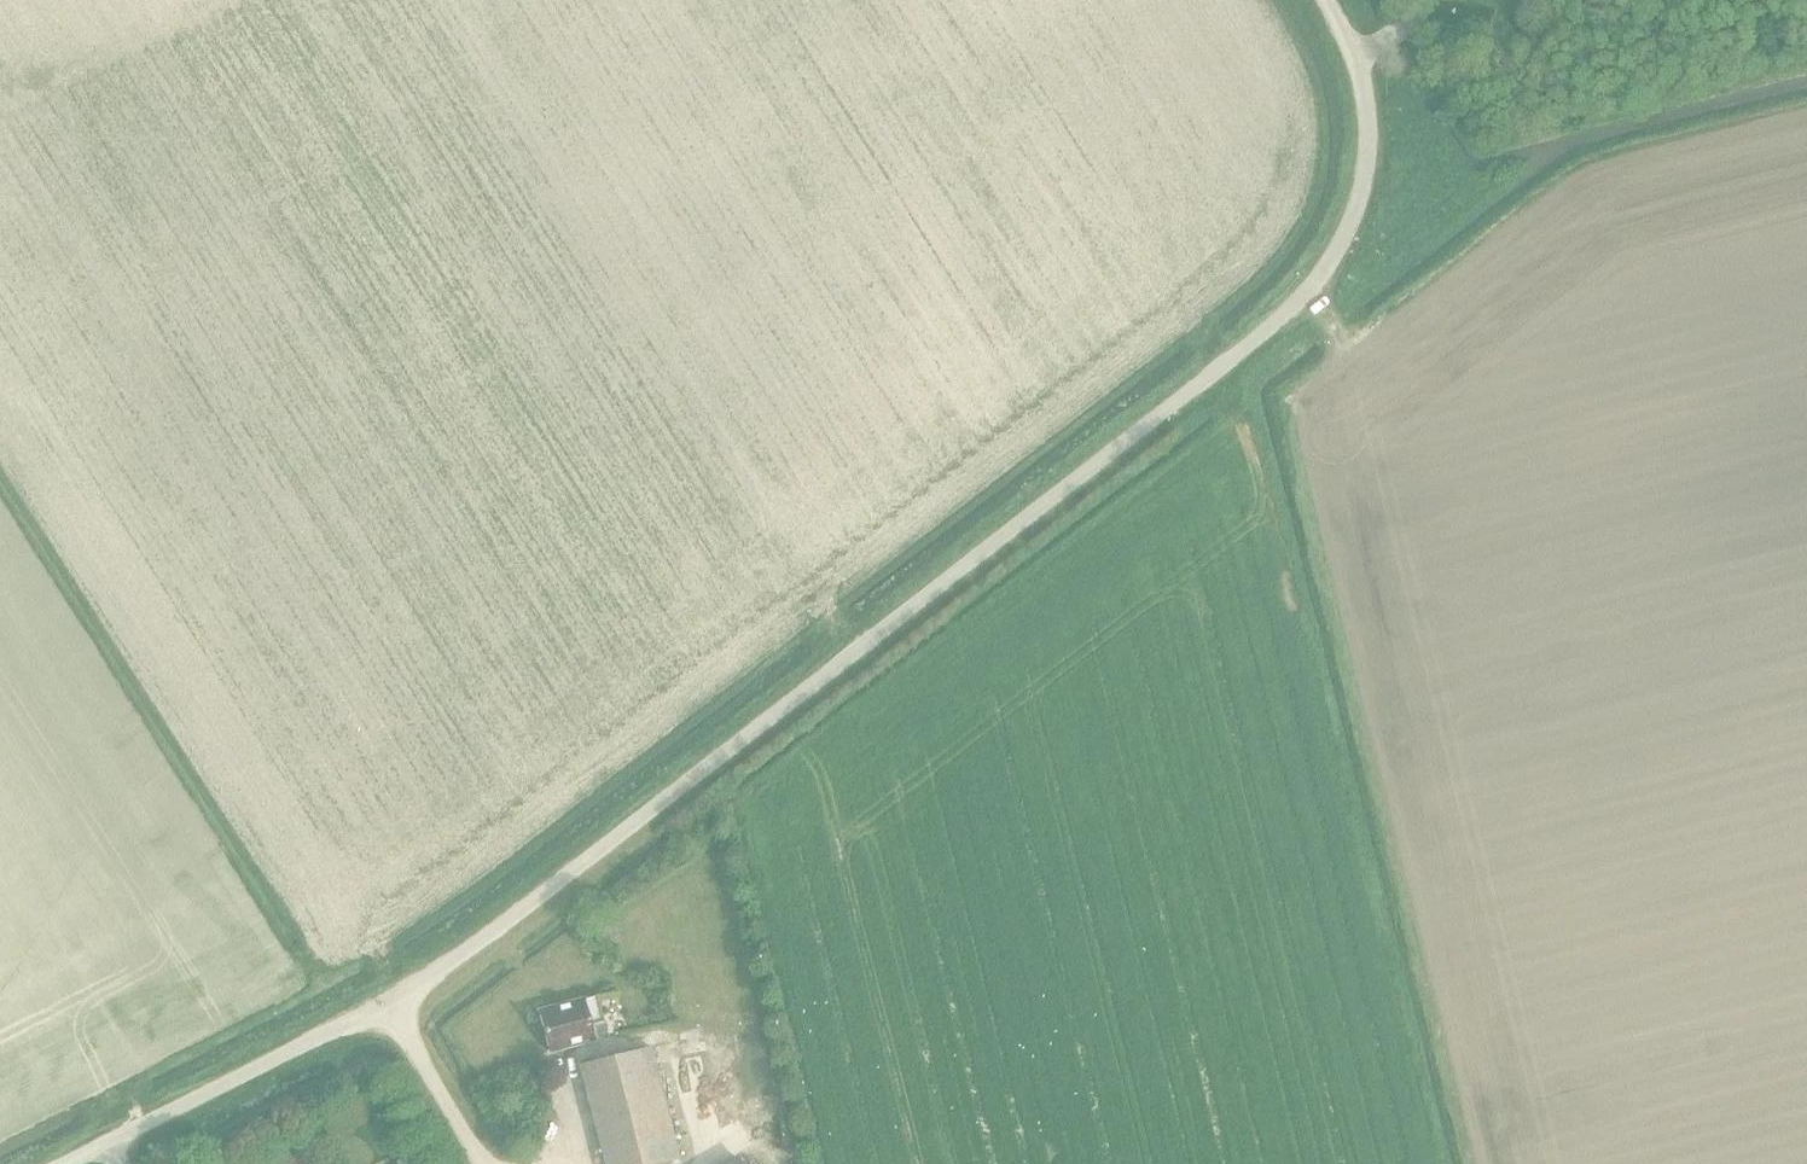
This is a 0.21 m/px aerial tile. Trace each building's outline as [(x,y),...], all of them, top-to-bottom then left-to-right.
[(536,1010),(548,1056),(609,1041),(597,994),(536,1010)] [(605,1163),(665,1163),(680,1160),(653,1049),(581,1066),(605,1163)]
